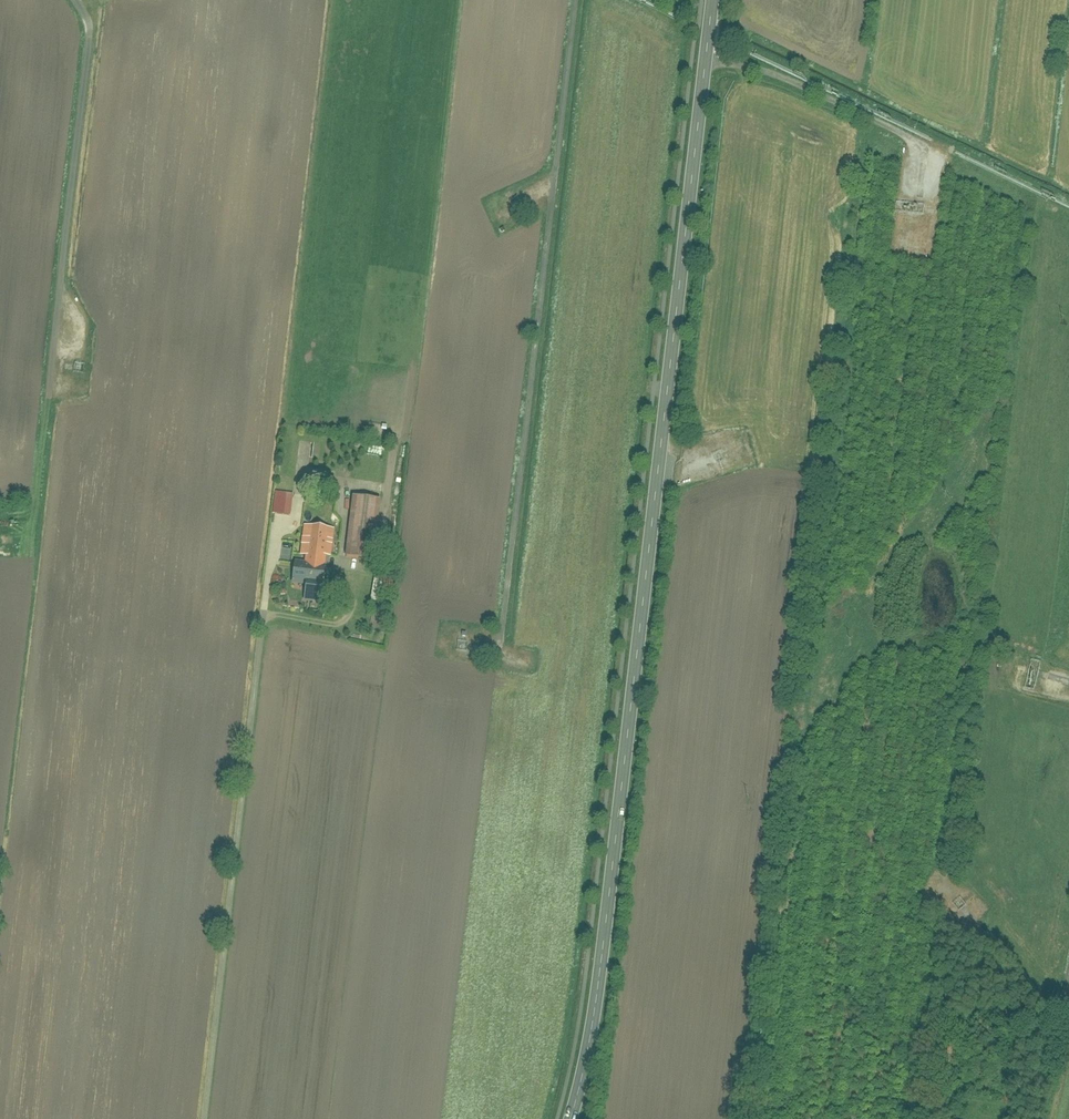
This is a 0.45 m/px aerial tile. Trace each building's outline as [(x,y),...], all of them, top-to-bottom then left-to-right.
[(366,555),(373,497),(351,494),(344,552),(366,555)] [(289,499),(268,497),(266,511),(287,514),(289,499)] [(329,556),(333,531),(305,527),(300,564),(296,563),(294,582),(307,584),(304,600),(320,602),(326,555),(329,556)] [(387,603),(392,559),(377,557),(371,601),(387,603)]
